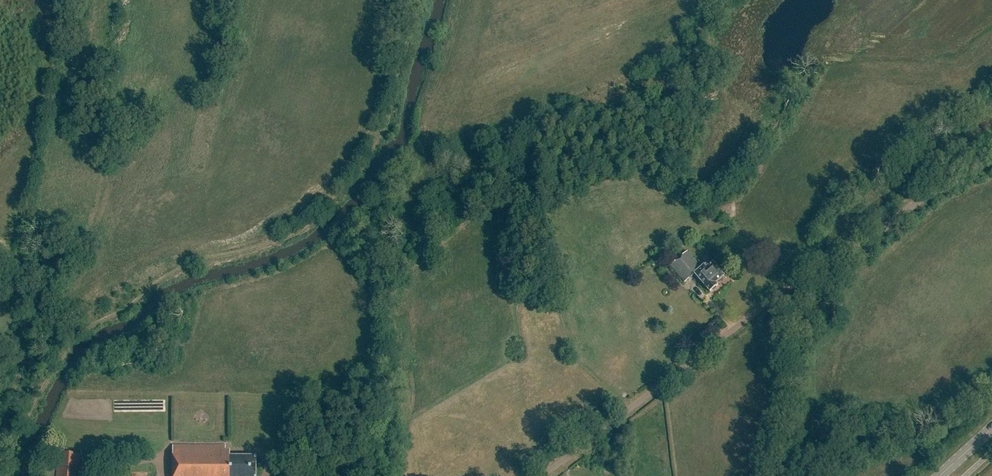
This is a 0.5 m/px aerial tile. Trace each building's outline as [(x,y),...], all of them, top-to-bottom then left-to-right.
[(719,286),(716,283),(725,275),(714,262),(709,265),(707,263),(702,267),(689,251),(672,265),(686,281),(696,273),(712,292),(719,286)] [(231,456),(231,449),(226,449),(226,444),(174,444),(174,475),(256,475),(256,456),(231,456)] [(57,475),(80,475),(82,453),(59,450),(57,475)]
